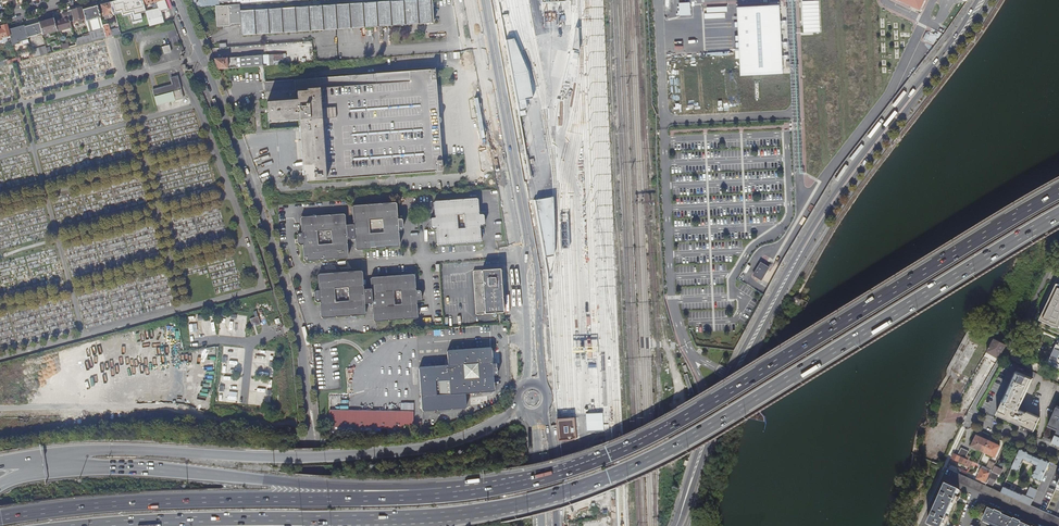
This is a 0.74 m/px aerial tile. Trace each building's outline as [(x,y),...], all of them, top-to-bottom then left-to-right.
[(168,10),(164,0),(142,0),(143,5),(156,2),(158,8),(145,12),(149,26),(151,26),(164,22),(161,12),(168,10)] [(287,2),(287,0),(192,0),(195,8),(216,7),(228,6),(287,2)] [(432,0),(415,0),(285,9),(239,12),(240,13),(229,13),(228,6),(216,7),(217,27),(230,27),(229,25),(240,24),(241,36),(433,23),(432,0)] [(803,0),(804,31),(821,31),(820,0),(807,0),(803,0)] [(921,10),(926,0),(900,0),(921,10)] [(116,15),(112,3),(102,6),(105,17),(110,15),(111,16),(116,15)] [(742,74),(784,73),(782,4),(738,6),(739,22),(736,22),(737,26),(740,26),(740,35),(737,35),(737,47),(737,48),(737,58),(741,57),(742,74)] [(91,42),(106,38),(105,33),(103,26),(98,6),(83,10),(85,18),(91,42)] [(70,22),(85,18),(83,10),(82,8),(68,12),(69,17),(70,22)] [(57,31),(72,27),(70,22),(69,17),(68,12),(62,14),(63,19),(54,21),(57,31)] [(149,26),(145,12),(142,13),(143,17),(135,19),(137,25),(131,27),(133,31),(149,26)] [(42,35),(57,31),(54,21),(54,19),(39,23),(42,35)] [(27,38),(42,34),(39,23),(25,27),(27,38)] [(10,36),(9,31),(7,25),(0,26),(0,38),(10,36)] [(19,42),(22,41),(23,45),(29,43),(27,38),(25,27),(9,31),(10,36),(13,45),(19,44),(19,42)] [(934,41),(937,36),(928,32),(925,37),(934,41)] [(505,41),(519,111),(525,110),(527,108),(525,100),(533,98),(528,72),(513,39),(505,41)] [(921,42),(916,51),(924,55),(928,46),(921,42)] [(171,52),(169,45),(162,47),(164,54),(171,52)] [(33,58),(48,54),(45,47),(31,51),(33,58)] [(218,69),(263,66),(262,56),(248,57),(248,64),(237,65),(237,62),(227,63),(227,59),(214,60),(218,69)] [(237,65),(248,64),(248,57),(236,58),(237,62),(237,65)] [(436,82),(436,70),(266,82),(268,123),(299,121),(302,176),(306,176),(307,181),(326,180),(438,173),(442,172),(442,163),(436,82)] [(183,98),(177,77),(171,78),(172,84),(161,87),(163,94),(154,96),(157,105),(176,100),(183,98)] [(153,90),(154,96),(163,94),(161,87),(153,90)] [(535,201),(545,258),(553,256),(554,223),(553,197),(535,201)] [(479,213),(478,199),(476,198),(465,199),(463,201),(462,199),(450,200),(449,202),(448,200),(435,202),(433,203),(434,216),(435,216),(435,217),(434,218),(432,218),(430,220),(430,228),(433,230),(435,230),(435,231),(436,231),(435,232),(436,244),(438,246),(451,245),(452,244),(452,245),(466,244),(466,243),(467,244),(479,243),(480,241),(480,229),(479,228),(480,227),(480,226),(483,226),(484,225),(483,216),(482,215),(479,215),(478,214),(479,213)] [(302,216),(300,217),(301,230),(302,231),(301,232),(302,233),(298,233),(297,234),(298,243),(299,244),(302,244),(302,245),(303,246),(302,247),(303,259),(305,261),(318,260),(319,259),(320,260),(332,259),(333,258),(335,259),(346,258),(348,256),(347,244),(346,243),(347,243),(347,241),(347,239),(352,239),(353,241),(354,241),(355,249),(356,250),(369,249),(370,248),(372,249),(384,248),(385,247),(386,248),(398,247),(399,246),(399,233),(398,233),(398,232),(398,231),(402,230),(403,229),(402,221),(400,219),(398,219),(397,218),(397,217),(396,204),(395,202),(383,203),(382,205),(381,203),(368,204),(367,206),(366,204),(353,205),(352,207),(352,220),(354,220),(353,222),(353,224),(346,225),(345,215),(343,213),(331,214),(330,216),(329,214),(317,215),(316,217),(314,215),(302,216)] [(761,263),(754,276),(762,281),(769,267),(761,263)] [(474,272),(473,274),(475,315),(476,316),(491,315),(492,316),(493,315),(493,314),(503,314),(502,300),(501,299),(502,298),(504,298),(503,286),(502,286),(503,284),(502,272),(500,273),(500,271),(498,270),(474,272)] [(415,277),(413,275),(402,276),(401,277),(400,276),(386,277),(386,278),(384,277),(372,278),(370,280),(371,288),(369,288),(369,290),(364,290),(364,288),(364,287),(363,287),(364,285),(363,273),(361,272),(349,273),(348,274),(347,273),(334,274),(333,275),(332,274),(319,274),(318,276),(319,288),(320,289),(319,290),(319,291),(316,291),(315,293),(315,301),(317,303),(320,302),(320,303),(321,304),(320,305),(321,317),(322,319),(335,318),(336,317),(337,318),(349,317),(350,316),(352,317),(364,316),(365,314),(365,305),(372,304),(372,307),(373,308),(372,309),(373,321),(375,323),(387,322),(388,321),(389,322),(402,321),(403,320),(404,321),(416,320),(418,318),(417,306),(416,305),(416,304),(420,303),(421,302),(420,293),(419,292),(416,292),(416,291),(415,290),(416,289),(415,277)] [(1014,294),(1004,315),(1016,321),(1029,296),(1019,291),(1017,296),(1014,294)] [(255,317),(250,319),(252,324),(254,323),(255,326),(261,324),(256,311),(253,312),(255,317)] [(999,321),(992,335),(1001,340),(1008,325),(999,321)] [(969,339),(952,369),(970,379),(987,350),(999,356),(1002,351),(1006,345),(993,339),(992,341),(975,331),(970,340),(969,339)] [(1058,366),(1058,340),(1057,339),(1049,363),(1058,366)] [(420,368),(419,369),(421,409),(423,411),(435,410),(436,409),(437,410),(450,409),(450,408),(452,409),(464,408),(466,407),(465,394),(478,393),(479,392),(480,393),(492,392),(494,390),(493,378),(492,378),(493,377),(493,376),(496,376),(498,374),(497,366),(496,364),(492,365),(492,364),(491,363),(492,363),(491,350),(489,349),(477,350),(477,351),(475,350),(463,351),(462,352),(460,351),(448,352),(447,354),(447,366),(434,367),(433,368),(432,367),(420,368)] [(1017,372),(1004,401),(1003,400),(997,413),(1016,421),(1015,424),(1021,427),(1022,426),(1022,424),(1028,426),(1030,422),(1029,422),(1032,414),(1026,411),(1026,413),(1018,410),(1032,378),(1017,372)] [(414,410),(415,402),(402,402),(402,410),(414,410)] [(1056,406),(1049,421),(1055,423),(1054,425),(1058,427),(1052,442),(1058,445),(1058,407),(1056,406)] [(359,411),(329,411),(329,428),(342,429),(351,429),(357,429),(369,428),(385,429),(399,429),(413,429),(413,422),(413,412),(359,411)] [(604,431),(603,413),(587,414),(587,432),(604,431)] [(1029,422),(1030,422),(1028,426),(1022,424),(1022,426),(1033,431),(1039,417),(1032,414),(1029,422)] [(576,418),(558,419),(560,441),(574,440),(577,437),(576,418)] [(976,435),(971,446),(983,451),(988,440),(976,435)] [(988,440),(983,451),(994,456),(999,445),(988,440)] [(1015,446),(1011,455),(1016,458),(1020,448),(1015,446)] [(961,448),(957,455),(969,460),(970,458),(966,456),(968,451),(961,448)] [(1016,458),(1012,468),(1018,471),(1024,460),(1037,465),(1032,477),(1041,481),(1049,462),(1020,448),(1016,458)] [(954,459),(953,461),(957,463),(957,461),(965,465),(965,466),(969,468),(971,464),(972,462),(969,460),(957,455),(954,454),(953,453),(951,458),(952,458),(954,459)] [(989,461),(986,468),(992,471),(996,463),(989,461)] [(992,471),(987,482),(988,483),(993,485),(996,486),(1000,488),(1003,483),(995,479),(998,474),(1000,475),(1003,467),(996,463),(992,471)] [(981,469),(977,478),(985,482),(989,472),(981,469)] [(951,479),(1057,525),(1058,525),(1058,518),(1056,517),(1045,512),(1031,506),(1019,500),(1001,492),(995,489),(991,488),(987,486),(986,485),(954,471),(951,479)] [(929,525),(930,525),(943,525),(959,490),(947,485),(929,525)] [(1001,492),(1019,500),(1022,494),(1003,486),(1001,492)] [(1026,496),(1022,494),(1019,500),(1031,506),(1038,490),(1030,486),(1026,496)] [(983,521),(993,525),(1026,525),(989,509),(983,521)]
